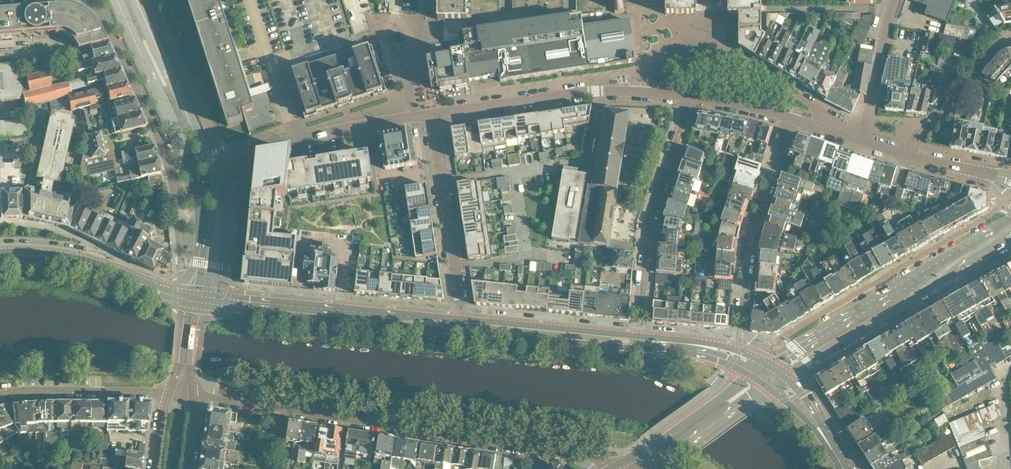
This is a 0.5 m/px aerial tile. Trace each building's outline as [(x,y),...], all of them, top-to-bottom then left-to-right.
[(220,0),(188,0),(221,103),(223,111),(228,126),(244,121),(241,115),(245,114),(255,110),(251,96),(220,0)] [(438,20),(467,20),(467,0),(438,0),(438,20)] [(761,10),(761,4),(766,4),(851,4),(875,4),(877,4),(877,0),(666,0),(666,4),(696,4),(728,4),(728,10),(728,15),(739,15),(761,15),(761,14),(761,10)] [(696,10),(696,8),(696,5),(696,4),(696,0),(666,0),(666,4),(666,9),(666,10),(666,13),(666,15),(667,15),(675,15),(676,15),(686,15),(687,15),(695,15),(696,15),(696,13),(696,10)] [(761,4),(761,0),(728,0),(728,4),(728,10),(728,15),(739,15),(739,47),(755,56),(765,36),(761,34),(761,15),(761,14),(761,10),(761,4)] [(927,8),(924,16),(946,24),(955,2),(956,0),(907,0),(927,8)] [(994,8),(997,13),(1000,18),(1004,23),(1004,24),(1010,23),(1010,5),(994,8)] [(26,29),(27,30),(28,30),(30,31),(31,32),(32,32),(33,32),(34,32),(36,32),(37,31),(39,30),(40,30),(41,29),(42,28),(48,27),(48,32),(55,31),(55,33),(55,34),(58,34),(59,34),(60,34),(62,34),(64,35),(66,35),(67,36),(69,37),(70,38),(71,40),(77,47),(78,48),(105,41),(105,40),(106,40),(102,32),(100,29),(100,28),(99,27),(98,25),(96,22),(94,20),(93,19),(91,17),(89,15),(88,14),(85,12),(82,10),(81,10),(80,12),(76,10),(74,9),(71,8),(68,8),(67,7),(66,7),(63,7),(60,6),(56,6),(55,6),(46,7),(46,11),(40,12),(40,11),(39,10),(37,10),(36,10),(35,9),(34,9),(33,9),(32,9),(31,10),(29,10),(28,11),(27,11),(25,13),(19,13),(19,9),(12,10),(12,8),(12,7),(0,8),(0,38),(14,37),(14,36),(14,35),(21,34),(21,30),(26,29)] [(994,8),(984,13),(988,19),(997,13),(994,8)] [(997,13),(988,19),(991,24),(1000,18),(997,13)] [(876,14),(862,16),(860,22),(871,27),(876,14)] [(810,15),(801,15),(798,23),(805,26),(810,15)] [(629,20),(583,27),(581,16),(462,35),(464,48),(463,48),(464,57),(434,61),(434,64),(429,64),(428,66),(429,72),(432,89),(438,88),(438,90),(470,86),(500,81),(500,82),(635,62),(634,56),(635,56),(629,20)] [(1000,18),(991,24),(994,29),(1004,23),(1000,18)] [(871,27),(860,22),(857,28),(869,33),(871,27)] [(947,22),(945,36),(967,40),(974,42),(977,30),(977,28),(947,22)] [(869,33),(857,28),(855,34),(866,38),(869,33)] [(797,51),(786,74),(797,81),(810,55),(815,42),(816,42),(820,32),(814,30),(812,35),(810,34),(807,42),(809,43),(806,50),(799,47),(797,51)] [(766,63),(776,41),(771,39),(773,34),(769,32),(764,41),(756,57),(766,63)] [(776,68),(788,42),(791,35),(787,32),(781,43),(776,41),(766,63),(776,68)] [(930,54),(935,34),(926,32),(921,52),(930,54)] [(866,38),(855,34),(853,39),(864,44),(866,38)] [(930,54),(929,62),(930,63),(933,65),(937,67),(937,68),(939,69),(955,78),(962,67),(941,55),(943,48),(958,51),(961,39),(942,35),(935,34),(930,54)] [(821,74),(825,64),(833,44),(824,40),(822,45),(815,42),(810,55),(797,81),(814,91),(821,74)] [(113,56),(107,42),(106,42),(90,46),(90,48),(81,51),(82,58),(76,60),(77,65),(113,56)] [(797,51),(799,47),(788,42),(776,68),(786,74),(797,51)] [(302,106),(306,119),(319,115),(318,113),(337,107),(338,108),(355,103),(354,101),(373,95),(374,97),(387,92),(382,79),(381,79),(376,63),(379,62),(377,56),(375,57),(372,47),(359,51),(293,72),(296,81),(295,81),(302,105),(302,106)] [(840,70),(826,99),(825,101),(851,114),(862,94),(866,96),(872,66),(871,66),(874,52),(860,50),(858,64),(857,64),(853,87),(850,86),(848,91),(842,88),(850,72),(841,68),(840,70)] [(1006,52),(1001,53),(991,64),(1004,75),(1010,86),(1010,64),(1006,52)] [(120,70),(113,56),(77,65),(79,71),(88,69),(90,76),(90,77),(120,70)] [(910,63),(889,57),(883,82),(881,96),(888,97),(886,110),(903,112),(905,101),(907,101),(909,87),(910,87),(911,81),(906,81),(910,63)] [(20,64),(20,63),(0,65),(0,101),(23,99),(20,64)] [(826,99),(840,70),(825,64),(821,74),(814,91),(826,99)] [(1004,75),(991,64),(981,76),(993,82),(993,83),(1006,88),(1006,87),(1010,86),(1004,75)] [(126,83),(120,70),(90,77),(90,76),(86,77),(88,84),(104,80),(106,87),(106,88),(126,83)] [(47,71),(43,72),(37,73),(26,77),(29,91),(29,92),(51,86),(47,71)] [(992,83),(993,83),(993,82),(981,76),(973,87),(991,91),(992,83)] [(90,92),(89,91),(88,84),(86,77),(51,86),(29,92),(29,91),(23,93),(26,107),(49,102),(67,98),(90,92)] [(936,106),(951,87),(944,85),(934,82),(934,83),(932,88),(931,92),(928,105),(936,106)] [(132,96),(126,83),(106,88),(106,87),(89,91),(90,92),(67,98),(70,108),(71,111),(132,96)] [(913,88),(906,112),(917,114),(922,90),(923,86),(914,83),(913,88)] [(922,90),(917,114),(926,115),(928,105),(931,92),(932,88),(923,86),(922,90)] [(70,108),(67,98),(49,102),(51,111),(58,109),(59,110),(70,108)] [(140,112),(133,99),(107,105),(111,119),(140,112)] [(592,108),(562,112),(565,133),(565,136),(575,134),(573,127),(589,125),(592,108)] [(965,151),(971,125),(974,110),(968,108),(966,121),(958,120),(957,123),(955,122),(954,130),(950,129),(950,130),(949,130),(949,131),(948,132),(948,133),(948,134),(948,135),(948,136),(948,137),(953,138),(951,148),(965,151)] [(626,130),(629,116),(629,115),(628,115),(606,111),(607,110),(606,110),(605,111),(605,112),(603,128),(602,128),(602,129),(600,144),(595,143),(593,155),(598,156),(593,186),(592,187),(617,192),(617,191),(617,190),(619,178),(619,176),(621,163),(622,163),(624,146),(626,131),(627,131),(627,130),(626,130)] [(146,127),(140,113),(140,112),(111,119),(111,120),(110,120),(112,129),(111,130),(112,135),(146,127)] [(565,133),(562,112),(550,114),(553,135),(554,134),(565,133)] [(74,198),(63,195),(62,199),(50,196),(54,182),(60,184),(75,118),(50,113),(38,170),(35,182),(42,183),(39,193),(24,190),(23,217),(69,228),(74,198)] [(706,132),(711,115),(698,113),(692,130),(701,132),(699,140),(690,138),(687,145),(701,150),(706,132)] [(553,135),(550,114),(538,116),(541,136),(541,140),(554,138),(554,134),(553,135)] [(718,134),(723,116),(711,115),(706,132),(711,134),(711,133),(718,135),(719,134),(718,134)] [(541,136),(538,116),(526,118),(529,138),(541,136)] [(718,135),(718,137),(729,141),(731,136),(736,119),(723,116),(718,134),(719,134),(718,135)] [(529,138),(526,118),(515,119),(518,140),(529,138)] [(518,140),(515,119),(503,121),(506,142),(506,141),(518,140)] [(743,139),(749,122),(740,120),(736,119),(731,136),(739,139),(739,138),(743,139)] [(506,142),(503,121),(491,123),(494,147),(507,145),(506,141),(506,142)] [(755,142),(761,125),(749,122),(743,139),(748,140),(755,142)] [(494,147),(491,123),(478,125),(480,135),(482,149),(483,149),(494,147)] [(761,165),(773,129),(773,128),(761,125),(755,142),(761,144),(757,154),(752,153),(749,161),(761,165)] [(979,154),(984,128),(971,125),(965,151),(979,154)] [(482,149),(480,135),(473,135),(472,127),(451,130),(456,158),(484,154),(483,149),(482,149)] [(992,156),(997,131),(984,128),(979,154),(992,156)] [(417,164),(412,130),(412,129),(400,131),(400,133),(380,136),(385,169),(417,164)] [(1009,140),(1010,133),(1010,132),(1007,131),(998,129),(997,131),(992,156),(1006,159),(1009,140)] [(116,155),(111,137),(109,138),(109,136),(110,135),(110,133),(108,133),(107,130),(98,132),(98,134),(90,136),(86,137),(89,148),(84,150),(81,163),(102,160),(116,155)] [(802,163),(810,140),(796,135),(788,158),(796,161),(794,168),(801,170),(803,163),(802,163)] [(565,139),(566,146),(585,144),(584,136),(565,139)] [(814,174),(824,145),(810,140),(802,163),(803,163),(811,166),(809,173),(814,174)] [(714,149),(713,153),(721,156),(724,147),(715,145),(714,149)] [(830,173),(839,150),(824,145),(814,174),(821,177),(823,170),(830,173)] [(157,159),(153,147),(127,152),(121,154),(123,165),(123,166),(157,159)] [(702,166),(706,154),(687,147),(682,160),(702,166)] [(841,189),(853,154),(839,150),(830,173),(831,173),(830,178),(837,180),(835,187),(841,189)] [(246,260),(244,283),(293,288),(293,281),(294,272),(297,241),(298,230),(330,233),(332,212),(343,210),(347,235),(357,236),(361,236),(360,245),(357,272),(357,279),(442,287),(441,280),(439,267),(425,269),(413,188),(405,189),(375,194),(373,182),(369,152),(360,154),(291,165),(289,165),(288,182),(260,187),(255,191),(254,191),(251,216),(251,215),(247,260),(246,260)] [(725,168),(729,155),(725,154),(721,167),(725,168)] [(857,211),(874,162),(853,154),(841,189),(841,190),(836,205),(857,211)] [(89,177),(113,171),(112,168),(119,167),(118,166),(116,155),(102,160),(81,163),(74,196),(84,198),(86,189),(89,177)] [(756,179),(761,165),(749,161),(749,162),(736,158),(731,171),(737,172),(756,179)] [(160,174),(159,167),(157,159),(123,166),(123,165),(118,166),(119,167),(112,168),(113,171),(114,170),(117,183),(160,174)] [(697,180),(702,166),(682,160),(678,173),(696,180),(697,180)] [(874,162),(863,195),(869,197),(871,190),(873,189),(877,190),(885,165),(875,162),(874,162)] [(878,190),(873,205),(878,207),(882,194),(888,195),(891,187),(890,187),(896,169),(885,165),(877,190),(878,190)] [(615,208),(618,193),(617,193),(617,192),(592,187),(589,187),(589,185),(585,185),(587,175),(580,174),(580,170),(564,167),(552,239),(568,241),(568,240),(578,241),(578,243),(591,245),(591,244),(608,247),(609,241),(609,240),(611,226),(613,226),(613,225),(612,224),(614,209),(615,210),(616,208),(615,208)] [(896,169),(890,187),(891,187),(898,189),(895,198),(897,198),(902,200),(910,173),(896,169)] [(784,170),(782,175),(798,180),(799,175),(784,170)] [(753,190),(756,179),(737,172),(733,184),(753,190)] [(678,173),(673,188),(681,191),(682,189),(692,192),(696,180),(678,173)] [(915,198),(921,176),(910,173),(902,200),(901,204),(903,204),(905,198),(909,199),(910,196),(915,198)] [(824,194),(826,189),(798,180),(782,175),(778,188),(803,196),(805,190),(812,192),(813,190),(824,194)] [(162,184),(161,176),(149,179),(149,180),(150,185),(151,187),(162,184)] [(509,176),(503,178),(505,185),(511,182),(509,176)] [(921,176),(916,195),(927,198),(927,197),(928,194),(933,179),(921,176)] [(954,196),(956,185),(949,184),(933,179),(928,194),(927,197),(934,198),(935,194),(939,195),(938,200),(941,199),(943,200),(949,197),(949,195),(953,196),(954,196)] [(457,184),(459,195),(482,192),(481,181),(457,184)] [(748,203),(753,190),(733,184),(729,197),(748,203)] [(989,209),(988,193),(956,185),(954,196),(962,198),(968,199),(978,215),(989,209)] [(413,188),(405,189),(408,203),(429,200),(427,186),(413,188)] [(727,192),(714,187),(712,191),(717,193),(725,196),(727,192)] [(673,188),(669,200),(688,206),(692,192),(682,189),(681,191),(673,188)] [(803,196),(778,188),(774,201),(794,207),(799,208),(803,196)] [(0,191),(0,202),(0,218),(22,217),(21,191),(0,191)] [(713,205),(717,193),(712,191),(710,197),(708,203),(708,204),(713,205)] [(484,202),(482,192),(459,195),(461,206),(484,202)] [(90,215),(92,210),(84,206),(82,210),(79,209),(81,198),(84,199),(84,198),(74,196),(74,198),(69,228),(81,234),(90,215)] [(744,216),(748,203),(729,197),(725,209),(744,216)] [(968,199),(962,198),(952,203),(955,207),(952,208),(961,224),(965,222),(967,221),(978,215),(968,199)] [(409,214),(431,211),(429,200),(408,203),(409,214)] [(687,217),(691,207),(687,206),(688,206),(669,200),(664,215),(664,217),(683,219),(683,220),(690,221),(691,218),(687,217)] [(792,213),(794,207),(774,201),(770,213),(802,224),(805,217),(792,213)] [(817,214),(821,202),(817,201),(814,208),(812,208),(811,212),(817,214)] [(486,213),(484,202),(461,206),(462,217),(486,213)] [(961,224),(952,208),(952,209),(948,206),(940,210),(938,207),(931,210),(931,209),(930,209),(944,234),(954,228),(957,227),(957,226),(961,224)] [(104,219),(105,214),(93,208),(92,210),(90,215),(81,234),(93,240),(104,219)] [(740,228),(744,216),(725,209),(721,222),(723,223),(740,228)] [(944,234),(930,209),(924,213),(926,217),(919,222),(930,242),(930,241),(944,234)] [(411,226),(432,222),(431,211),(409,214),(411,226)] [(487,224),(486,213),(462,217),(464,228),(487,224)] [(802,224),(770,213),(766,226),(786,232),(789,226),(800,229),(802,224)] [(117,221),(118,220),(105,214),(104,219),(93,240),(105,246),(115,226),(117,221)] [(882,215),(877,218),(888,238),(882,241),(894,262),(905,256),(889,228),(886,222),(887,222),(882,215)] [(681,234),(683,220),(683,219),(664,217),(660,231),(680,233),(681,234)] [(930,242),(919,222),(919,223),(915,225),(910,217),(902,221),(908,231),(901,235),(911,252),(930,242)] [(148,238),(152,230),(150,226),(146,224),(142,224),(142,225),(141,224),(132,220),(129,227),(130,227),(117,252),(135,262),(147,238),(148,238)] [(130,227),(129,227),(117,221),(115,226),(105,246),(117,252),(130,227)] [(908,231),(902,221),(894,226),(894,225),(889,228),(905,256),(911,252),(901,235),(908,231)] [(434,234),(432,222),(411,226),(413,237),(434,234)] [(737,240),(740,228),(723,223),(720,230),(719,238),(737,240)] [(489,235),(487,224),(464,228),(465,238),(489,235)] [(797,239),(785,236),(786,232),(766,226),(762,239),(796,246),(797,239)] [(818,229),(815,239),(822,242),(828,234),(827,232),(818,229)] [(678,247),(680,233),(660,231),(659,246),(677,247),(678,247)] [(436,245),(434,234),(413,237),(415,249),(436,245)] [(894,262),(882,241),(875,245),(869,234),(863,238),(866,242),(882,269),(894,262)] [(490,246),(489,235),(465,238),(467,249),(490,246)] [(147,238),(135,262),(153,272),(158,262),(166,266),(169,265),(172,259),(171,255),(163,251),(164,249),(152,243),(151,245),(148,243),(150,240),(148,239),(148,238),(147,238)] [(737,240),(719,238),(718,238),(716,252),(717,252),(735,254),(737,240)] [(794,252),(796,246),(762,239),(760,245),(759,251),(759,252),(780,254),(780,253),(781,249),(794,252)] [(815,249),(820,243),(815,240),(810,247),(808,247),(807,248),(815,249)] [(882,269),(866,242),(860,246),(864,253),(858,256),(869,276),(877,272),(882,269)] [(335,292),(338,261),(336,261),(336,256),(328,255),(329,247),(326,247),(325,244),(314,243),(313,250),(312,250),(311,261),(306,260),(305,272),(310,272),(309,284),(314,284),(314,290),(335,292)] [(624,243),(623,252),(631,252),(632,252),(632,244),(624,243)] [(858,256),(851,244),(844,248),(849,257),(844,260),(846,264),(846,265),(858,283),(864,279),(864,280),(869,276),(858,256)] [(437,255),(436,245),(415,249),(416,259),(437,255)] [(492,257),(490,246),(467,249),(469,260),(492,257)] [(677,259),(678,247),(677,247),(659,246),(658,260),(688,262),(694,263),(696,263),(696,259),(689,258),(688,261),(677,259)] [(809,257),(815,249),(807,248),(806,256),(801,255),(801,257),(809,258),(810,257),(809,257)] [(633,270),(634,255),(607,252),(606,268),(633,270)] [(734,266),(735,254),(717,252),(716,265),(734,266)] [(781,268),(782,259),(783,260),(783,259),(791,260),(792,255),(780,253),(780,254),(759,252),(758,266),(781,268)] [(804,265),(809,258),(801,257),(799,263),(804,265)] [(834,297),(817,268),(810,257),(809,258),(804,265),(801,269),(808,280),(807,280),(822,305),(823,305),(823,304),(834,297)] [(858,283),(846,265),(841,268),(834,257),(828,261),(846,291),(858,283)] [(687,275),(688,262),(658,260),(656,272),(686,275),(687,275)] [(846,291),(828,261),(817,268),(834,297),(835,297),(846,291)] [(710,272),(710,278),(732,280),(734,266),(716,265),(711,264),(710,272)] [(758,266),(756,279),(777,281),(781,281),(782,268),(781,268),(758,266)] [(993,274),(1010,304),(1010,275),(1006,267),(993,274)] [(365,295),(367,273),(357,272),(357,279),(355,294),(365,295)] [(377,296),(379,274),(367,273),(365,295),(377,296)] [(388,297),(390,275),(379,274),(377,296),(388,297)] [(993,274),(980,282),(994,306),(995,306),(1001,302),(1006,311),(1010,308),(1010,304),(993,274)] [(400,298),(402,277),(390,275),(388,297),(400,298)] [(483,285),(472,284),(474,298),(475,305),(488,306),(491,282),(491,283),(492,275),(485,275),(484,275),(483,285)] [(668,283),(669,276),(656,275),(655,284),(669,285),(669,283),(668,283)] [(681,284),(682,277),(669,276),(668,283),(669,283),(681,284)] [(707,279),(707,277),(701,276),(695,276),(694,281),(702,282),(702,285),(706,286),(707,284),(706,283),(706,279),(707,279)] [(411,299),(413,278),(402,277),(400,298),(411,299)] [(423,300),(425,279),(413,278),(411,299),(423,300)] [(442,287),(441,280),(425,279),(423,300),(444,302),(442,287)] [(776,293),(777,281),(756,279),(755,291),(776,293)] [(731,290),(732,282),(720,280),(718,289),(731,290)] [(822,305),(807,280),(794,288),(809,313),(822,305)] [(502,308),(504,284),(491,283),(491,282),(488,306),(502,308)] [(809,313),(794,288),(791,282),(786,289),(794,302),(789,305),(788,303),(787,304),(797,320),(798,320),(809,313)] [(994,306),(980,282),(973,286),(973,285),(967,289),(987,322),(994,318),(989,309),(994,306)] [(613,295),(613,289),(614,284),(600,283),(600,288),(597,317),(611,318),(613,295)] [(517,288),(518,285),(504,284),(502,308),(515,309),(516,308),(515,308),(517,288)] [(622,296),(622,290),(613,289),(613,295),(611,318),(628,320),(630,297),(631,285),(627,285),(626,297),(622,296)] [(583,316),(586,292),(585,292),(586,287),(571,286),(570,293),(571,293),(569,314),(582,316),(582,315),(583,316)] [(549,291),(550,291),(550,288),(538,287),(538,290),(536,310),(547,311),(549,291)] [(586,292),(583,316),(584,316),(597,317),(600,288),(586,287),(585,292),(586,292)] [(526,309),(528,289),(517,288),(515,308),(516,308),(526,309)] [(536,310),(538,290),(528,289),(526,309),(536,310)] [(987,322),(967,289),(955,296),(972,326),(976,323),(973,318),(969,320),(975,317),(985,335),(992,331),(987,322)] [(571,293),(570,293),(550,291),(549,291),(547,311),(547,312),(569,314),(571,293)] [(797,320),(787,304),(782,307),(775,295),(769,299),(786,327),(797,320)] [(972,326),(955,296),(954,296),(947,303),(944,303),(943,303),(942,303),(955,324),(975,360),(982,373),(990,368),(989,366),(993,363),(994,363),(984,347),(985,347),(981,342),(971,326),(972,326)] [(679,304),(680,298),(667,297),(666,303),(664,323),(677,325),(679,304)] [(786,327),(769,299),(763,303),(769,312),(763,315),(766,320),(764,333),(773,334),(786,327)] [(702,327),(704,307),(700,307),(700,302),(692,301),(692,305),(691,305),(689,326),(702,327)] [(664,323),(666,303),(654,302),(652,322),(664,323)] [(955,324),(942,303),(930,310),(952,349),(955,355),(962,351),(952,332),(951,333),(948,328),(955,324)] [(689,326),(691,305),(679,304),(677,325),(689,326)] [(727,329),(729,309),(725,309),(725,305),(717,304),(717,308),(716,308),(714,328),(727,329)] [(766,320),(763,315),(762,311),(759,311),(760,306),(754,305),(751,332),(764,333),(766,320)] [(714,328),(716,308),(704,307),(702,327),(714,328)] [(952,349),(930,310),(916,318),(928,338),(929,337),(931,340),(936,337),(945,353),(952,349)] [(928,338),(916,318),(904,325),(916,344),(920,350),(925,348),(922,342),(923,341),(927,347),(931,345),(928,338)] [(916,344),(904,325),(896,330),(898,332),(893,335),(911,364),(917,360),(910,347),(916,344)] [(911,364),(893,335),(890,336),(889,334),(880,339),(891,359),(897,355),(905,367),(911,364)] [(891,359),(880,339),(867,347),(879,367),(885,364),(889,371),(896,367),(891,359)] [(1008,358),(1002,348),(997,340),(985,347),(984,347),(994,363),(993,363),(995,366),(1008,358)] [(1002,348),(1008,358),(1010,357),(1010,343),(1002,348)] [(879,367),(867,347),(863,349),(856,354),(856,353),(856,354),(870,377),(881,371),(879,367)] [(870,377),(856,354),(841,362),(855,386),(856,385),(861,395),(867,392),(873,402),(874,404),(883,398),(870,377)] [(996,378),(990,368),(982,373),(975,360),(963,367),(950,374),(958,387),(960,385),(965,395),(996,378)] [(843,393),(855,386),(841,362),(841,363),(829,370),(843,394),(843,393)] [(843,394),(829,370),(820,376),(816,378),(826,396),(828,398),(842,420),(842,421),(846,427),(854,422),(859,419),(858,416),(854,411),(843,393),(843,394)] [(965,395),(960,385),(955,388),(961,398),(965,395)] [(961,398),(955,388),(950,391),(956,400),(961,398)] [(956,400),(950,391),(946,393),(951,403),(956,400)] [(951,403),(946,393),(941,396),(947,406),(951,403)] [(947,406),(941,396),(936,399),(941,409),(947,406)] [(53,423),(53,403),(34,404),(35,433),(44,433),(44,457),(54,457),(54,431),(54,423),(53,423)] [(71,427),(71,403),(60,403),(53,403),(53,423),(54,423),(57,423),(57,427),(62,427),(62,431),(71,431),(71,427)] [(89,423),(90,403),(71,403),(71,427),(71,431),(72,431),(72,430),(86,430),(86,423),(89,423)] [(107,428),(108,403),(90,403),(89,423),(92,423),(92,428),(107,428)] [(129,431),(129,403),(108,403),(107,428),(107,430),(129,431)] [(147,431),(151,409),(151,405),(151,404),(150,403),(129,403),(129,431),(147,431)] [(35,433),(34,404),(13,406),(15,426),(20,434),(35,433)] [(854,411),(858,416),(870,409),(868,406),(868,407),(867,405),(858,411),(856,409),(854,411)] [(996,405),(990,408),(994,419),(1000,416),(996,405)] [(1,408),(0,409),(0,431),(5,440),(17,433),(1,408)] [(994,419),(990,408),(984,410),(989,421),(994,419)] [(236,423),(237,414),(212,410),(211,410),(210,411),(209,411),(209,412),(209,413),(207,428),(230,432),(237,433),(241,433),(242,424),(236,423)] [(989,421),(984,410),(978,412),(983,424),(989,421)] [(878,411),(865,419),(864,418),(847,430),(859,447),(876,436),(876,435),(873,431),(885,422),(878,411)] [(983,424),(978,412),(973,415),(977,426),(979,425),(983,424)] [(977,426),(973,415),(967,417),(972,428),(977,426)] [(945,416),(935,421),(939,428),(948,422),(945,416)] [(972,428),(967,417),(961,419),(966,431),(972,428)] [(966,431),(961,419),(955,422),(960,433),(966,431)] [(285,440),(288,422),(275,420),(272,438),(285,440)] [(304,424),(290,422),(286,448),(290,448),(290,453),(286,452),(283,468),(297,468),(298,463),(304,424)] [(960,433),(955,422),(950,424),(953,433),(954,436),(960,433)] [(316,436),(318,426),(304,424),(298,463),(299,463),(298,468),(304,468),(304,464),(305,464),(306,458),(313,458),(314,452),(316,436)] [(977,426),(972,428),(966,431),(960,433),(954,436),(957,446),(958,445),(959,448),(985,438),(979,425),(977,426)] [(331,429),(318,426),(316,436),(314,452),(313,458),(313,461),(325,463),(331,429)] [(234,442),(235,437),(230,437),(230,432),(207,428),(204,446),(235,451),(236,442),(234,442)] [(343,431),(331,429),(325,463),(338,465),(343,431)] [(357,457),(361,433),(349,432),(346,451),(353,452),(353,456),(357,457)] [(373,455),(376,436),(361,433),(357,457),(362,457),(363,453),(373,455)] [(957,446),(954,436),(953,433),(946,437),(953,448),(957,446)] [(864,456),(892,440),(891,438),(889,439),(888,437),(882,441),(879,437),(877,435),(876,435),(876,436),(859,447),(864,456)] [(396,439),(378,436),(373,468),(391,468),(392,466),(391,466),(396,439)] [(953,448),(946,437),(941,439),(948,451),(953,448)] [(993,457),(985,438),(959,448),(966,465),(978,461),(993,457)] [(408,441),(396,439),(391,466),(392,466),(398,467),(398,468),(403,468),(408,441)] [(892,440),(864,456),(871,466),(891,454),(890,453),(887,454),(885,450),(893,446),(892,444),(895,442),(894,439),(892,440)] [(948,451),(941,439),(936,442),(943,454),(948,451)] [(420,443),(408,441),(403,468),(409,468),(412,468),(416,468),(420,443)] [(943,454),(936,442),(931,445),(937,457),(943,454)] [(439,446),(420,443),(416,468),(424,468),(425,465),(436,466),(439,446)] [(937,457),(931,445),(926,448),(932,460),(937,457)] [(238,466),(240,452),(235,451),(204,446),(202,460),(226,463),(231,463),(231,465),(238,466)] [(455,449),(439,446),(436,466),(435,468),(452,468),(452,467),(452,466),(455,449)] [(144,454),(102,448),(100,459),(108,460),(107,466),(128,468),(142,468),(144,454)] [(932,460),(926,448),(921,451),(927,463),(932,460)] [(452,466),(452,467),(456,467),(456,468),(458,468),(467,468),(470,451),(455,449),(452,466)] [(483,454),(470,451),(467,468),(481,468),(483,454)] [(927,463),(921,451),(915,454),(922,465),(927,463)] [(902,461),(906,458),(904,454),(898,457),(895,452),(891,454),(871,466),(873,468),(886,468),(901,460),(902,461)] [(502,457),(483,454),(481,468),(501,468),(502,457)] [(514,459),(505,457),(504,465),(503,468),(506,468),(514,465),(514,459)] [(225,468),(226,463),(202,460),(201,468),(229,468),(225,468)] [(902,461),(901,460),(886,468),(906,468),(902,461)]
